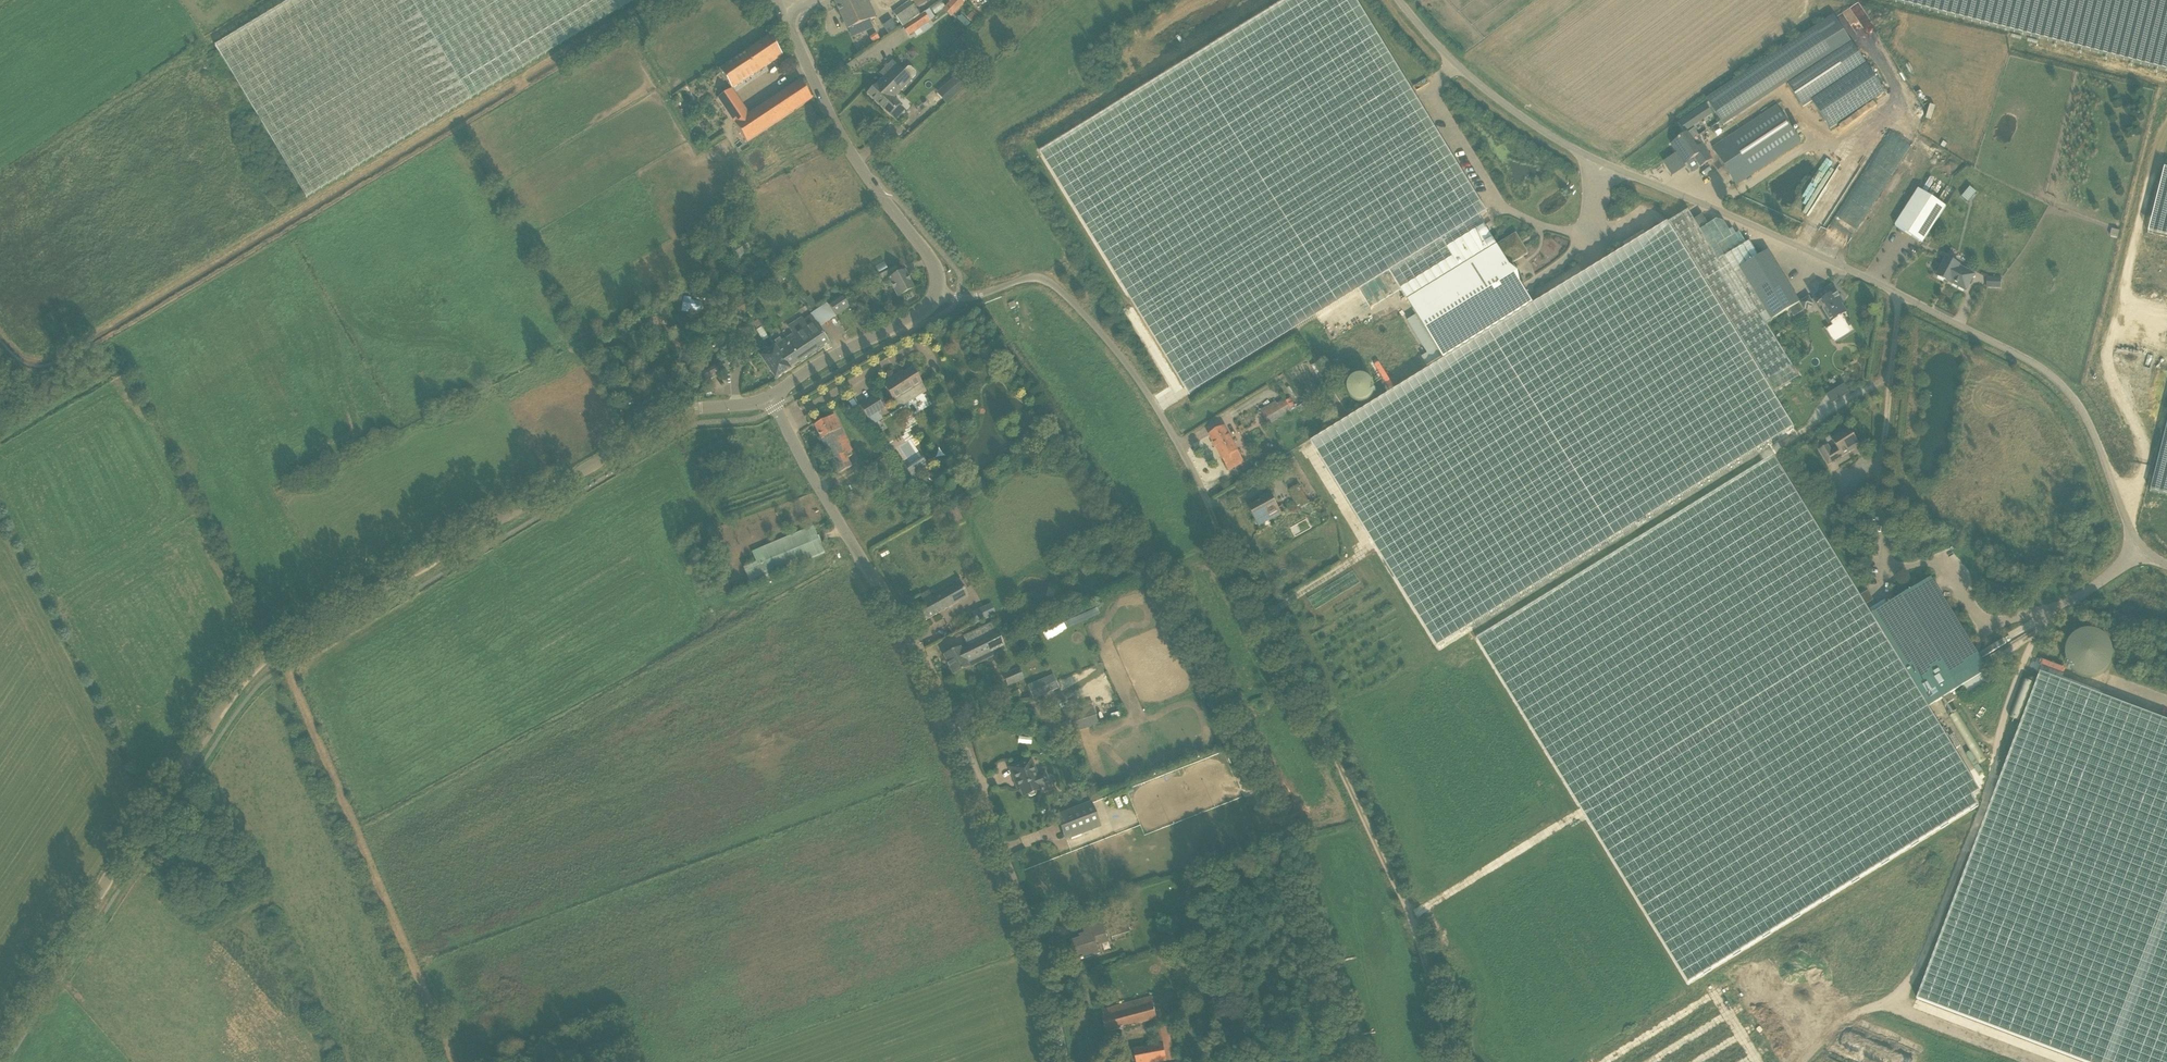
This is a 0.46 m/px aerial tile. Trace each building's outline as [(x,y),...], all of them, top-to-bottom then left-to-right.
[(215,45),(306,198),(635,0),(290,0),(215,45)] [(848,29),(875,16),(868,1),(864,3),(863,0),(834,0),(848,29)] [(893,11),(903,27),(921,14),(911,0),(909,0),(893,11)] [(962,0),(951,0),(950,1),(949,3),(957,11),(965,2),(962,0)] [(1796,297),(1773,259),(1768,250),(1759,256),(1754,249),(1749,241),(1746,243),(1739,232),(1736,234),(1733,228),(1729,230),(1724,222),(1721,221),(1716,220),(1711,223),(1709,225),(1702,215),(1694,219),(1688,210),(1667,223),(1666,222),(1533,304),(1508,263),(1510,262),(1510,263),(1527,253),(1515,234),(1497,245),(1479,216),(1486,212),(1356,0),(1288,0),(1040,153),(1189,395),(1389,272),(1407,300),(1443,360),(1310,442),(1436,646),(1793,427),(1763,379),(1790,362),(1767,323),(1789,309),(1800,302),(1796,297)] [(2166,82),(2166,0),(1842,0),(2166,82)] [(931,21),(930,20),(935,17),(929,9),(921,14),(903,27),(909,36),(931,21)] [(977,17),(972,12),(967,17),(972,22),(977,17)] [(815,21),(811,18),(807,25),(811,28),(815,21)] [(888,33),(896,27),(891,20),(883,26),(888,33)] [(732,89),(718,98),(728,114),(747,143),(812,99),(800,81),(749,115),(732,89),(783,55),(778,48),(777,47),(779,45),(778,44),(778,43),(777,43),(775,44),(770,36),(720,70),(732,89)] [(1851,42),(1787,84),(1803,108),(1812,102),(1830,129),(1885,93),(1851,42)] [(912,80),(911,80),(916,75),(916,71),(911,66),(908,66),(903,71),(892,60),(880,73),(884,76),(900,92),(912,80)] [(890,115),(900,103),(894,98),(900,92),(884,76),(867,94),(890,115)] [(937,94),(947,104),(967,86),(957,76),(937,94)] [(1723,126),(1734,119),(1716,92),(1706,99),(1723,126)] [(1706,104),(1699,108),(1705,119),(1712,114),(1706,104)] [(1713,148),(1730,174),(1737,185),(1801,143),(1777,106),(1713,148)] [(1697,149),(1687,134),(1672,144),(1681,159),(1683,157),(1687,163),(1695,157),(1701,166),(1712,159),(1703,145),(1697,149)] [(2113,355),(2165,369),(2151,423),(2164,426),(2148,488),(2166,492),(2166,166),(2162,165),(2146,228),(2113,355)] [(1930,177),(1922,191),(1926,194),(1935,180),(1930,177)] [(1970,187),(1962,196),(1968,202),(1976,192),(1970,187)] [(1895,226),(1922,243),(1946,207),(1926,194),(1918,189),(1895,226)] [(759,259),(759,261),(760,262),(763,266),(767,263),(762,257),(759,259)] [(1960,265),(1946,258),(1941,266),(1939,265),(1935,272),(1938,273),(1936,276),(1950,284),(1951,283),(1966,291),(1975,274),(1960,266),(1960,265)] [(764,268),(760,262),(759,261),(754,264),(758,271),(764,268)] [(897,266),(879,275),(883,282),(889,279),(898,297),(914,288),(905,270),(900,272),(897,266)] [(772,280),(776,286),(783,282),(775,270),(765,276),(769,282),(772,280)] [(2001,277),(1993,277),(1993,288),(2001,288),(2001,277)] [(1824,290),(1813,297),(1817,304),(1820,303),(1823,308),(1821,310),(1829,323),(1831,322),(1832,326),(1841,339),(1854,331),(1844,314),(1846,313),(1842,305),(1839,300),(1841,299),(1832,285),(1824,290)] [(737,300),(733,302),(740,314),(743,313),(743,314),(747,312),(746,311),(750,308),(742,296),(741,297),(740,294),(735,297),(737,300)] [(841,295),(828,304),(836,316),(849,307),(841,295)] [(683,299),(681,311),(688,313),(688,310),(700,313),(702,302),(691,300),(691,297),(688,297),(684,296),(683,299)] [(1813,304),(1809,297),(1800,302),(1804,310),(1812,305),(1813,304)] [(817,305),(812,298),(806,302),(811,309),(817,305)] [(1793,316),(1804,310),(1800,302),(1789,309),(1793,316)] [(778,345),(775,346),(790,369),(830,343),(814,320),(815,319),(812,314),(810,316),(804,320),(802,318),(802,317),(788,326),(788,327),(793,334),(783,341),(780,338),(775,341),(778,345)] [(656,317),(640,323),(644,334),(645,336),(661,330),(656,317)] [(762,326),(758,320),(753,323),(757,330),(762,326)] [(760,357),(775,379),(790,369),(775,346),(760,357)] [(1387,387),(1393,383),(1379,358),(1372,362),(1387,387)] [(725,359),(701,371),(707,381),(730,369),(725,359)] [(926,391),(921,383),(912,368),(904,373),(903,372),(883,384),(898,408),(926,391)] [(647,373),(643,375),(645,381),(653,378),(650,370),(646,372),(647,373)] [(1362,403),(1371,381),(1350,373),(1341,394),(1362,403)] [(694,390),(700,386),(696,380),(690,383),(694,390)] [(1831,403),(1849,392),(1844,383),(1826,394),(1831,403)] [(876,395),(859,405),(868,419),(884,408),(876,395)] [(1275,400),(1260,409),(1268,423),(1291,410),(1284,398),(1277,403),(1275,400)] [(814,425),(839,473),(852,466),(847,458),(854,454),(833,415),(814,425)] [(1229,470),(1244,462),(1225,426),(1210,435),(1229,470)] [(1849,429),(1832,440),(1838,448),(1831,452),(1827,446),(1820,450),(1829,464),(1850,451),(1849,449),(1858,443),(1849,429)] [(892,442),(886,445),(890,452),(896,448),(892,442)] [(1931,577),(1922,583),(1871,614),(1773,456),(1476,638),(1688,983),(1978,805),(1972,795),(1980,791),(1928,707),(1988,670),(1977,653),(1931,577)] [(1280,465),(1284,473),(1294,467),(1290,459),(1280,465)] [(910,465),(905,468),(911,477),(916,474),(910,465)] [(1298,484),(1288,490),(1296,505),(1299,504),(1300,506),(1308,502),(1298,484)] [(1264,496),(1265,498),(1249,507),(1256,521),(1267,515),(1270,520),(1282,513),(1271,493),(1264,496)] [(956,508),(947,513),(951,522),(961,518),(956,508)] [(825,552),(813,526),(751,552),(756,563),(743,569),(750,586),(825,552)] [(925,603),(914,609),(922,623),(968,596),(960,583),(932,598),(928,591),(920,595),(925,603)] [(991,604),(972,613),(977,623),(996,614),(991,604)] [(1043,629),(1046,637),(1066,630),(1063,621),(1043,629)] [(953,675),(969,667),(967,663),(990,651),(993,656),(1006,649),(993,622),(963,637),(968,646),(961,650),(960,647),(943,655),(953,675)] [(2063,672),(2065,667),(2040,658),(2038,663),(2063,672)] [(1019,667),(1003,674),(1008,685),(1024,678),(1019,667)] [(2042,671),(1917,998),(2086,1061),(2166,1061),(2166,719),(2042,671)] [(1030,685),(1036,698),(1059,688),(1053,675),(1030,685)] [(1943,698),(1946,704),(1954,700),(1950,694),(1943,698)] [(1070,713),(1075,730),(1097,723),(1092,706),(1070,713)] [(1978,763),(1985,759),(1956,712),(1949,716),(1978,763)] [(1036,791),(1039,790),(1051,785),(1046,771),(1038,773),(1032,759),(1010,768),(1018,787),(1020,787),(1024,796),(1028,794),(1029,796),(1031,797),(1035,795),(1036,793),(1036,791)] [(1092,803),(1067,813),(1057,817),(1065,839),(1100,825),(1092,803)] [(1073,949),(1070,950),(1074,961),(1100,953),(1098,946),(1097,944),(1109,940),(1102,919),(1082,925),(1085,937),(1071,941),(1073,949)] [(1110,928),(1113,940),(1132,935),(1128,923),(1110,928)] [(1107,1032),(1157,1018),(1152,997),(1103,1010),(1105,1017),(1103,1017),(1107,1032)] [(1134,1049),(1137,1061),(1158,1061),(1175,1059),(1171,1042),(1161,1044),(1134,1049)]
